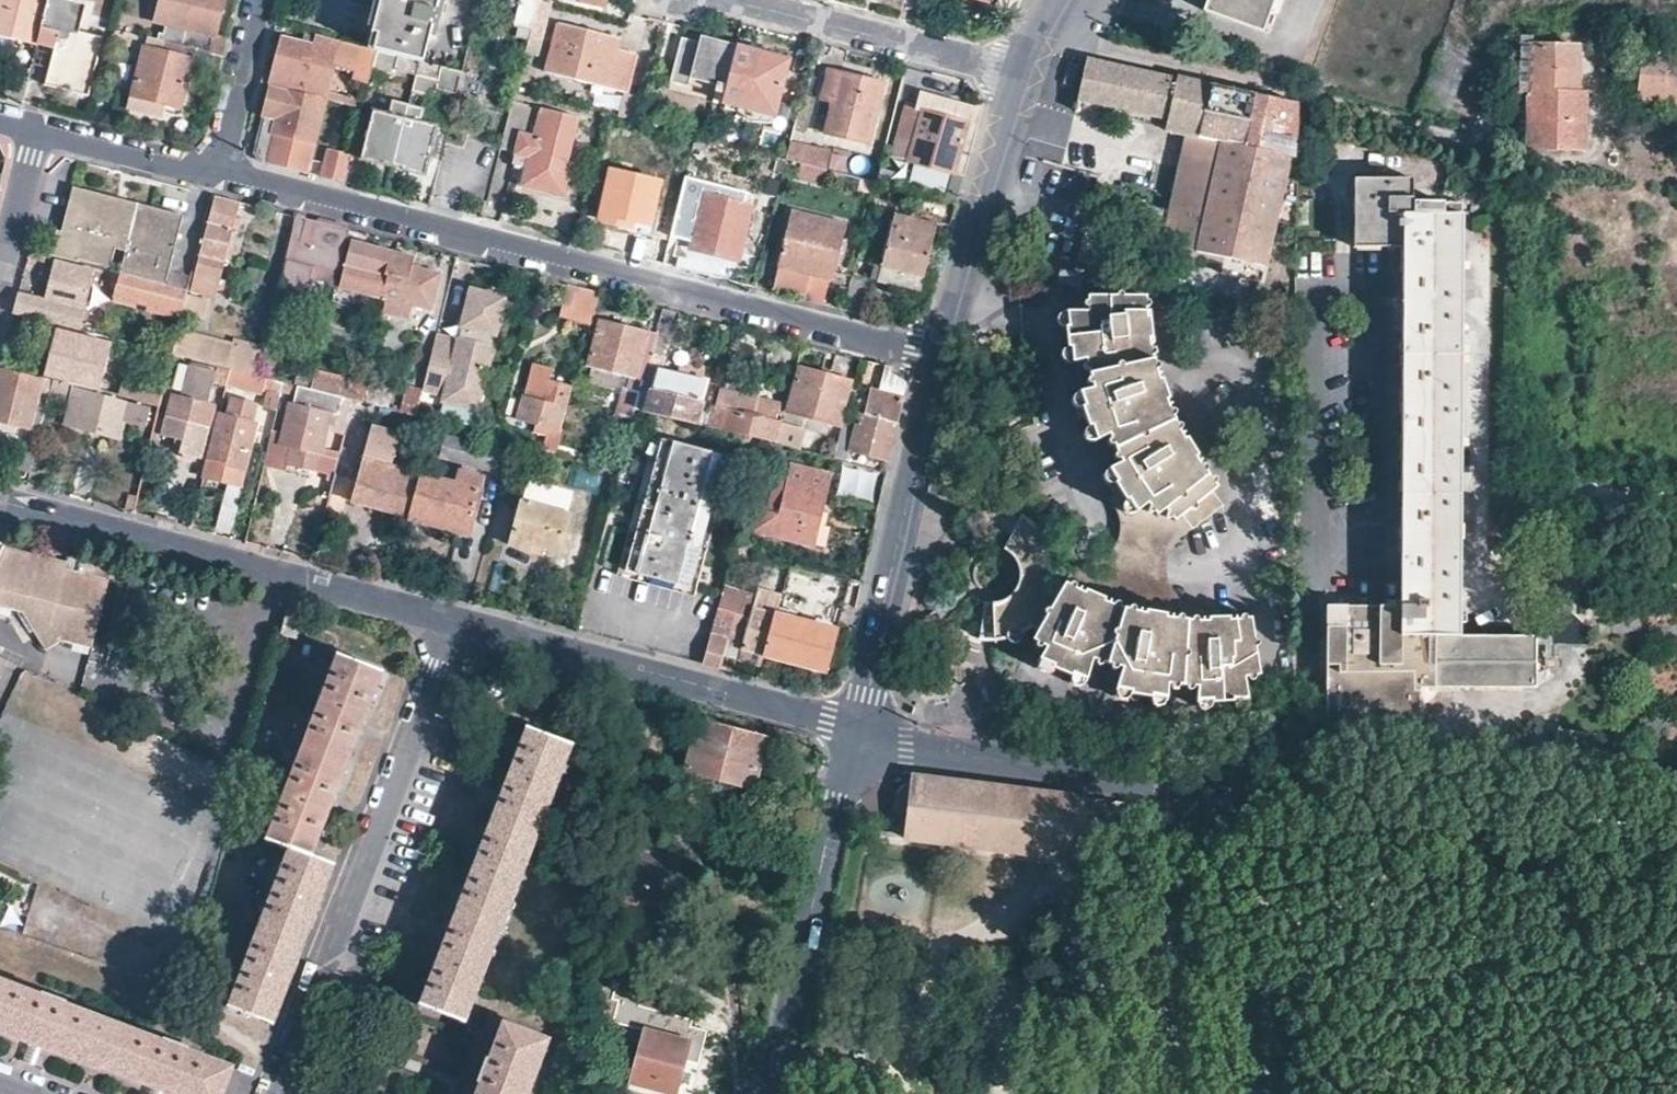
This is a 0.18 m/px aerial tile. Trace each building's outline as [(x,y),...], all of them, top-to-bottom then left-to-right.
[(39,41),(39,40),(49,0),(0,0),(0,31),(39,41)] [(83,0),(49,0),(39,40),(57,45),(47,82),(89,92),(104,36),(80,29),(87,1),(83,0)] [(156,17),(188,26),(183,44),(209,51),(213,35),(216,32),(224,0),(161,0),(156,17)] [(371,47),(418,60),(423,61),(439,0),(383,0),(371,47)] [(538,0),(520,0),(515,22),(531,27),(535,13),(538,0)] [(1282,0),(1206,0),(1203,9),(1271,32),(1282,0)] [(549,16),(535,13),(531,27),(529,35),(544,38),(549,16)] [(615,38),(557,23),(545,70),(625,92),(635,55),(613,50),(615,38)] [(160,38),(150,35),(147,47),(164,51),(167,40),(160,38)] [(274,71),(283,38),(273,36),(269,52),(265,69),(274,71)] [(734,46),(699,37),(689,77),(715,83),(713,90),(722,92),(734,46)] [(315,47),(283,38),(274,71),(265,69),(261,82),(272,85),(326,99),(341,103),(343,95),(326,89),(332,66),(352,72),(351,80),(368,84),(376,49),(361,45),(361,50),(317,38),(315,47)] [(1520,38),(1515,147),(1581,149),(1584,93),(1578,93),(1580,47),(1530,44),(1531,39),(1520,38)] [(219,72),(223,55),(209,51),(183,44),(167,40),(164,51),(147,47),(134,94),(183,107),(195,65),(219,72)] [(787,60),(734,46),(720,102),(773,116),(787,60)] [(1643,50),(1640,102),(1676,105),(1676,53),(1643,50)] [(1245,146),(1256,94),(1176,76),(1175,79),(1085,58),(1080,98),(1088,101),(1120,108),(1118,115),(1163,126),(1162,129),(1185,134),(1186,133),(1245,146)] [(418,60),(412,90),(429,95),(434,95),(437,90),(456,95),(462,71),(423,61),(418,60)] [(878,87),(825,72),(819,101),(830,103),(823,134),(863,145),(878,87)] [(326,99),(272,85),(265,112),(279,116),(274,132),(268,130),(265,143),(258,141),(255,150),(262,160),(307,172),(326,99)] [(1296,102),(1256,94),(1245,146),(1295,157),(1296,109),(1296,102)] [(1088,101),(1080,98),(1078,106),(1118,115),(1120,108),(1088,101)] [(574,118),(512,101),(499,155),(526,162),(521,183),(561,193),(568,164),(564,163),(574,118)] [(390,116),(374,112),(362,159),(393,167),(408,106),(394,102),(390,116)] [(423,110),(408,106),(393,167),(424,175),(437,127),(420,123),(423,110)] [(952,174),(963,130),(939,124),(941,116),(906,107),(893,159),(911,163),(952,174)] [(279,116),(265,112),(263,121),(258,141),(265,143),(268,130),(274,132),(279,116)] [(939,124),(963,130),(965,122),(941,116),(939,124)] [(1295,157),(1245,146),(1186,133),(1185,134),(1167,218),(1161,244),(1268,267),(1288,157),(1295,159),(1295,157)] [(789,143),(784,160),(825,170),(829,153),(789,143)] [(343,182),(350,153),(329,148),(322,176),(343,182)] [(666,187),(609,171),(597,220),(652,236),(666,187)] [(1463,420),(1464,211),(1415,210),(1414,177),(1355,176),(1355,245),(1399,245),(1399,282),(1396,607),(1325,608),(1325,728),(1420,729),(1419,687),(1539,687),(1537,632),(1462,631),(1462,520),(1463,420)] [(119,272),(164,283),(167,267),(181,211),(123,197),(121,206),(114,205),(116,196),(72,185),(60,232),(55,231),(49,255),(78,262),(79,258),(107,266),(112,247),(125,251),(119,272)] [(724,199),(703,194),(690,247),(736,259),(752,196),(727,189),(724,199)] [(890,212),(874,279),(916,291),(934,222),(948,226),(955,203),(907,191),(901,214),(890,212)] [(119,196),(116,196),(114,205),(121,206),(123,197),(119,196)] [(236,208),(214,203),(192,290),(213,296),(236,208)] [(1108,232),(1161,244),(1167,218),(1114,205),(1108,232)] [(843,224),(790,211),(776,266),(828,280),(843,224)] [(323,225),(288,216),(276,263),(297,268),(329,277),(328,282),(327,286),(334,288),(348,231),(323,225)] [(395,252),(350,241),(338,286),(384,298),(395,252)] [(44,253),(29,249),(27,257),(42,261),(44,253)] [(414,258),(395,252),(384,298),(380,315),(407,323),(412,307),(430,312),(439,275),(412,269),(414,258)] [(14,312),(78,329),(93,270),(54,260),(45,296),(19,290),(14,312)] [(274,271),(273,271),(327,287),(327,286),(328,282),(329,277),(297,268),(276,263),(274,271)] [(1057,282),(1069,286),(1073,272),(1061,268),(1057,282)] [(118,296),(182,313),(187,289),(164,283),(119,272),(113,271),(110,285),(120,288),(118,296)] [(1073,272),(1069,286),(1080,288),(1083,275),(1073,272)] [(868,277),(851,273),(842,309),(858,314),(868,277)] [(503,295),(468,286),(455,338),(436,333),(422,390),(422,392),(477,405),(503,295)] [(598,295),(565,286),(557,317),(590,326),(598,295)] [(1223,505),(1213,491),(1217,488),(1197,465),(1201,462),(1183,433),(1180,435),(1166,408),(1170,406),(1159,374),(1156,374),(1149,346),(1153,344),(1149,312),(1146,312),(1145,296),(1088,297),(1088,311),(1064,312),(1071,364),(1087,360),(1094,389),(1079,394),(1077,396),(1095,444),(1109,438),(1122,464),(1108,471),(1134,514),(1147,506),(1157,518),(1167,510),(1176,521),(1183,515),(1195,528),(1223,505)] [(598,324),(585,375),(590,376),(588,382),(613,389),(618,374),(632,377),(628,387),(623,387),(615,418),(631,422),(655,334),(674,339),(680,315),(644,306),(638,333),(598,324)] [(102,343),(54,330),(43,377),(90,389),(102,343)] [(177,331),(172,353),(188,357),(190,358),(195,336),(177,331)] [(195,336),(190,358),(214,364),(221,366),(227,344),(195,336)] [(227,344),(221,366),(232,368),(247,373),(254,347),(228,340),(227,344)] [(172,353),(167,372),(183,375),(188,357),(172,353)] [(860,360),(836,354),(830,377),(799,369),(788,411),(840,425),(850,383),(855,381),(860,360)] [(188,357),(183,375),(177,397),(173,396),(164,431),(204,441),(214,407),(203,404),(209,383),(214,364),(190,358),(188,357)] [(876,364),(861,360),(835,457),(850,461),(854,451),(890,460),(908,382),(893,368),(876,364)] [(548,367),(528,363),(521,392),(516,414),(534,418),(531,429),(543,433),(539,449),(557,454),(563,431),(557,428),(567,389),(544,383),(548,367)] [(221,366),(214,364),(209,383),(227,387),(232,368),(221,366)] [(706,380),(647,365),(635,408),(695,422),(706,380)] [(296,386),(309,389),(313,374),(297,370),(292,385),(296,386)] [(41,431),(49,404),(37,400),(42,382),(0,371),(0,420),(41,431)] [(279,395),(282,382),(257,375),(255,384),(261,385),(261,391),(279,395)] [(119,398),(147,405),(150,391),(123,384),(119,398)] [(325,480),(331,482),(335,464),(342,441),(325,437),(330,414),(348,419),(353,401),(309,389),(296,386),(292,404),(288,403),(282,431),(270,429),(261,463),(286,470),(288,464),(327,474),(325,480)] [(363,386),(359,402),(385,409),(389,392),(363,386)] [(399,412),(416,417),(422,392),(422,390),(405,387),(399,412)] [(748,397),(720,389),(716,406),(712,405),(706,425),(762,438),(777,442),(781,424),(785,407),(759,400),(761,391),(750,388),(748,397)] [(119,436),(124,420),(144,425),(148,408),(78,390),(70,423),(105,433),(119,436)] [(239,418),(220,414),(206,468),(228,474),(230,465),(245,469),(259,413),(242,409),(239,418)] [(401,425),(372,416),(359,470),(352,495),(351,500),(409,515),(419,474),(390,466),(401,425)] [(777,442),(803,449),(807,431),(781,424),(777,442)] [(492,437),(449,426),(443,449),(496,463),(503,440),(492,437)] [(807,435),(803,450),(825,455),(828,440),(807,435)] [(725,454),(662,438),(626,572),(689,589),(725,454)] [(792,463),(781,510),(760,505),(755,527),(826,544),(831,521),(820,519),(831,473),(792,463)] [(329,489),(352,495),(359,470),(335,464),(331,482),(329,489)] [(230,530),(245,469),(230,465),(228,474),(215,527),(230,530)] [(457,483),(419,474),(409,515),(469,531),(481,489),(478,488),(481,475),(460,469),(457,483)] [(837,496),(871,502),(876,475),(842,469),(837,496)] [(571,492),(527,481),(508,546),(528,552),(530,542),(559,550),(569,514),(565,513),(571,492)] [(1024,509),(1007,544),(1011,548),(1016,553),(1019,560),(1020,566),(1019,572),(1017,579),(1014,585),(1010,589),(1005,591),(999,593),(994,595),(989,595),(980,637),(987,637),(996,637),(1003,636),(1010,634),(1017,632),(1022,630),(1027,628),(1030,626),(1036,629),(1060,584),(1059,582),(1059,580),(1059,577),(1061,571),(1062,562),(1061,555),(1061,551),(1058,542),(1054,535),(1050,528),(1046,524),(1040,519),(1036,516),(1031,513),(1024,509)] [(16,615),(22,610),(46,647),(60,639),(91,647),(108,580),(66,569),(67,561),(5,544),(9,535),(11,528),(0,525),(0,602),(16,615)] [(781,594),(764,653),(824,670),(849,579),(790,563),(781,594)] [(1062,585),(1060,584),(1036,629),(1032,636),(1032,641),(1046,648),(1040,663),(1086,682),(1095,660),(1121,668),(1115,691),(1164,701),(1168,684),(1197,688),(1197,702),(1247,700),(1246,678),(1261,675),(1252,618),(1237,620),(1236,616),(1205,617),(1203,622),(1174,620),(1172,615),(1139,609),(1137,612),(1112,605),(1111,601),(1082,589),(1077,591),(1067,584),(1062,585)] [(755,595),(723,586),(718,607),(734,612),(727,638),(742,642),(737,659),(761,666),(764,653),(781,594),(757,587),(755,595)] [(703,664),(719,668),(727,638),(734,612),(718,607),(703,664)] [(382,670),(336,652),(301,744),(346,762),(364,716),(382,670)] [(764,736),(700,721),(686,773),(751,789),(764,736)] [(573,744),(528,725),(510,769),(491,818),(537,836),(573,744)] [(301,744),(265,837),(287,847),(309,855),(328,807),(346,762),(301,744)] [(962,782),(911,775),(908,799),(907,814),(904,838),(1066,858),(1073,796),(962,782)] [(1145,806),(1073,796),(1066,858),(1085,861),(1111,865),(1115,838),(1140,842),(1145,806)] [(537,836),(491,818),(473,862),(454,912),(500,929),(537,836)] [(610,925),(628,931),(633,913),(648,916),(662,921),(679,858),(631,845),(610,925)] [(309,855),(287,847),(257,926),(306,944),(320,907),(336,866),(309,855)] [(500,929),(454,912),(438,951),(417,1004),(464,1022),(500,929)] [(633,913),(628,931),(641,935),(648,916),(633,913)] [(226,1007),(275,1027),(289,990),(306,944),(257,926),(226,1007)] [(640,992),(601,978),(597,991),(637,1005),(640,992)] [(40,995),(0,980),(0,1033),(34,1046),(95,1069),(97,1065),(113,1022),(63,1004),(64,1001),(41,992),(40,995)] [(478,1093),(527,1093),(549,1037),(506,1021),(492,1057),(489,1055),(485,1064),(480,1074),(485,1076),(480,1089),(478,1093)] [(113,1022),(97,1065),(156,1087),(173,1093),(222,1093),(233,1067),(182,1049),(183,1046),(164,1038),(161,1040),(113,1022)] [(688,1042),(645,1028),(631,1075),(674,1089),(688,1042)]
